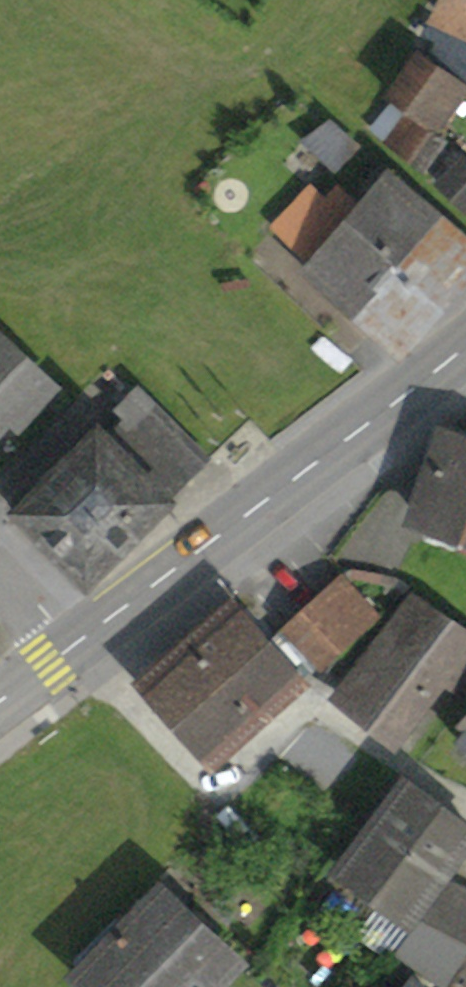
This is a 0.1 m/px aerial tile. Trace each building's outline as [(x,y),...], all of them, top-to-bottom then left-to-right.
[(438,14),(465,28),(465,0),(445,0),(438,14)] [(390,97),(439,130),(465,89),(417,57),(390,97)] [(374,125),(383,133),(402,109),(392,102),(374,125)] [(445,141),(402,109),(383,133),(423,169),(445,141)] [(358,147),(329,122),(304,139),(336,169),(358,147)] [(440,184),(465,206),(465,159),(464,157),(440,184)] [(308,258),(306,261),(358,308),(433,225),(382,179),(357,206),(338,186),(324,201),(312,188),(275,227),(308,258)] [(403,348),(465,279),(465,235),(448,219),(439,229),(433,225),(358,308),(403,348)] [(42,374),(0,333),(0,420),(3,417),(11,407),(24,419),(52,389),(39,377),(42,374)] [(146,403),(132,389),(96,424),(111,438),(146,403)] [(168,495),(203,460),(146,403),(111,438),(96,424),(12,509),(86,584),(171,499),(168,495)] [(15,428),(24,419),(11,407),(3,417),(15,428)] [(463,530),(465,521),(465,432),(449,426),(417,514),(463,530)] [(316,660),(318,662),(372,613),(341,579),(287,628),(300,643),(316,660)] [(336,690),(393,736),(440,677),(459,691),(465,681),(465,630),(411,594),(336,690)] [(238,604),(150,679),(213,753),(301,676),(300,675),(284,657),(238,604)] [(300,643),(284,657),(300,675),(316,660),(300,643)] [(458,740),(465,748),(465,731),(458,740)] [(406,914),(465,836),(465,824),(409,780),(344,866),(385,897),(406,914)] [(97,986),(136,986),(198,924),(161,886),(80,971),(97,986)] [(444,983),(465,950),(465,899),(446,889),(419,924),(397,955),(400,957),(444,983)] [(385,957),(397,955),(419,924),(406,914),(385,897),(355,935),(385,957)] [(198,924),(136,986),(207,986),(235,958),(198,924)] [(444,983),(452,986),(465,986),(465,950),(444,983)] [(409,979),(402,986),(420,986),(409,979)]
